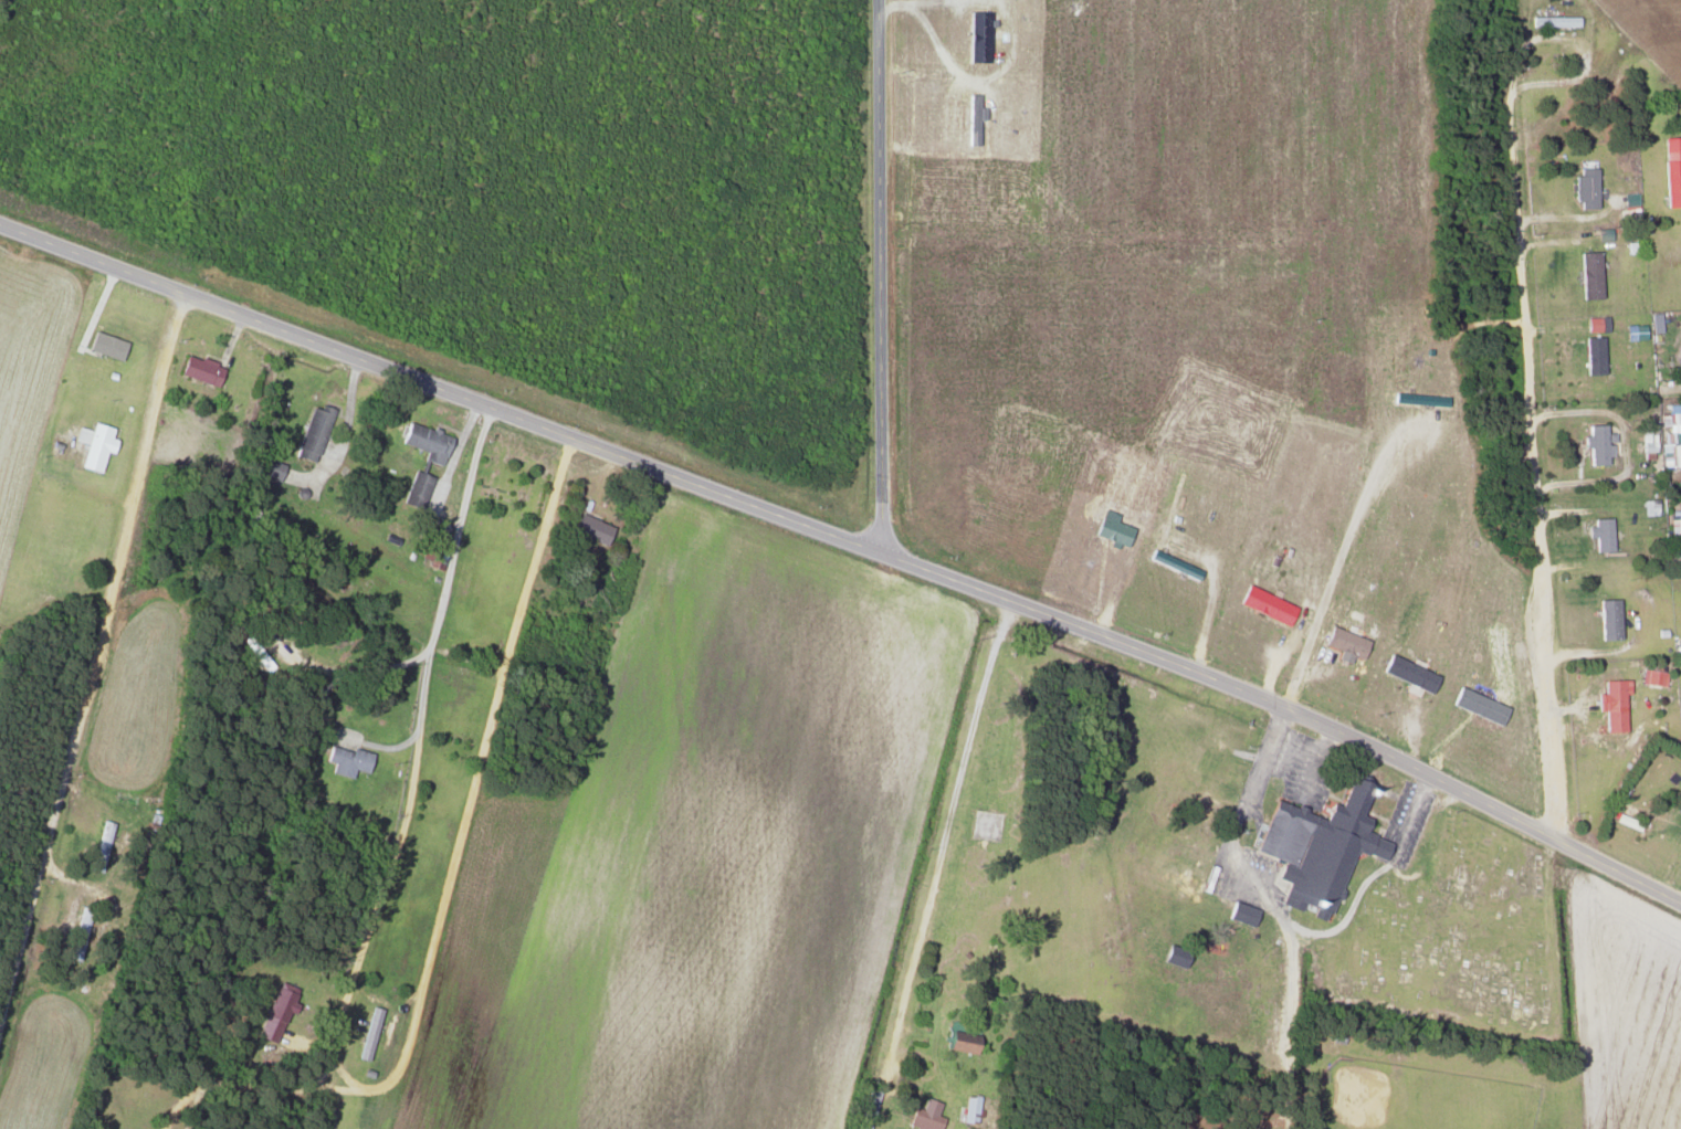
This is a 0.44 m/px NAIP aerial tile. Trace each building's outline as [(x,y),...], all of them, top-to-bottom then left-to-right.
[(989,12),(967,11),(966,61),(987,62),(989,12)] [(1577,16),(1531,16),(1530,26),(1577,27),(1577,16)] [(965,145),(976,145),(977,119),(983,119),(983,108),(978,107),(978,94),(967,94),(965,145)] [(1680,206),(1680,136),(1662,137),(1664,206),(1680,206)] [(1575,208),(1595,207),(1595,167),(1574,168),(1575,208)] [(1621,193),(1622,216),(1637,216),(1636,192),(1621,193)] [(1598,251),(1578,251),(1579,299),(1599,298),(1598,251)] [(1606,331),(1605,317),(1585,317),(1585,332),(1606,331)] [(84,348),(120,361),(126,342),(91,330),(84,348)] [(1602,374),(1601,336),(1584,337),(1584,375),(1602,374)] [(221,366),(184,353),(177,373),(214,386),(221,366)] [(1445,405),(1445,395),(1392,393),(1391,403),(1445,405)] [(1679,466),(1678,432),(1680,432),(1680,404),(1666,404),(1667,414),(1660,414),(1660,426),(1662,466),(1679,466)] [(330,408),(321,405),(319,410),(307,406),(292,456),(313,463),(330,408)] [(396,441),(425,452),(423,459),(438,465),(449,437),(405,420),(396,441)] [(77,467),(97,472),(102,450),(110,452),(113,439),(107,437),(110,427),(90,422),(88,429),(76,426),(72,440),(84,443),(77,467)] [(1588,447),(1588,465),(1604,464),(1604,456),(1611,456),(1611,443),(1613,442),(1612,434),(1605,434),(1605,424),(1587,424),(1587,435),(1581,435),(1581,447),(1588,447)] [(1654,433),(1641,434),(1641,452),(1654,451),(1654,433)] [(276,480),(280,462),(258,457),(254,475),(276,480)] [(432,477),(415,470),(403,500),(419,507),(432,477)] [(1642,499),(1642,515),(1656,515),(1655,499),(1642,499)] [(605,546),(613,528),(577,513),(570,531),(605,546)] [(1585,537),(1593,537),(1593,551),(1612,551),(1611,518),(1592,518),(1592,526),(1585,526),(1585,537)] [(1146,558),(1195,580),(1199,570),(1150,549),(1146,558)] [(1293,604),(1243,586),(1236,606),(1287,623),(1293,604)] [(1597,599),(1598,640),(1619,639),(1618,599),(1597,599)] [(1366,640),(1328,625),(1321,644),(1358,659),(1366,640)] [(1436,675),(1387,653),(1379,671),(1428,693),(1436,675)] [(1664,686),(1666,672),(1642,669),(1640,683),(1664,686)] [(1602,731),(1623,731),(1622,679),(1601,680),(1602,731)] [(370,754),(349,748),(348,752),(327,745),(323,760),(331,762),(328,772),(349,778),(352,769),(364,773),(370,754)] [(1271,799),(1253,852),(1280,862),(1275,878),(1287,882),(1279,904),(1298,911),(1300,905),(1312,909),(1309,917),(1324,922),(1350,849),(1382,860),(1388,842),(1361,832),(1366,817),(1358,815),(1369,785),(1348,777),(1337,807),(1327,803),(1322,817),(1271,799)] [(1255,909),(1230,900),(1225,918),(1249,926),(1255,909)] [(1159,961),(1180,968),(1187,949),(1166,942),(1159,961)] [(293,994),(273,987),(254,1036),(275,1044),(293,994)] [(381,1010),(369,1006),(355,1058),(367,1061),(381,1010)] [(975,1035),(946,1031),(944,1050),(973,1054),(975,1035)] [(976,1123),(977,1097),(962,1096),(962,1122),(976,1123)] [(906,1124),(920,1128),(939,1128),(942,1118),(935,1115),(939,1103),(923,1098),(919,1109),(912,1107),(906,1124)]
